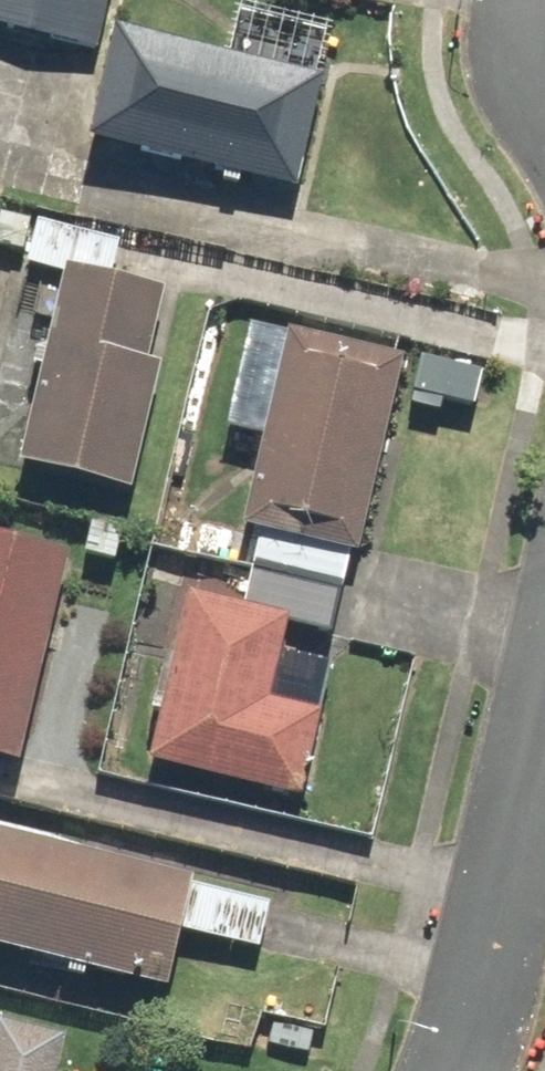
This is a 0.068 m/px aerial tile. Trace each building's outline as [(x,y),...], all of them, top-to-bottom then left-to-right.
[(102,52),(113,0),(0,0),(0,29),(102,52)] [(228,58),(114,33),(91,139),(307,186),(341,27),(240,5),(228,58)] [(45,224),(36,263),(69,271),(114,281),(123,242),(45,224)] [(151,360),(167,293),(114,281),(69,271),(23,473),(135,498),(166,363),(151,360)] [(365,557),(405,352),(289,329),(248,533),(265,537),(353,554),(365,557)] [(353,554),(265,537),(251,609),(288,616),(338,626),(353,554)] [(0,539),(0,756),(31,762),(74,554),(0,539)] [(156,765),(308,795),(324,713),(271,703),(288,616),(251,609),(189,597),(156,765)] [(0,834),(0,947),(173,987),(197,880),(0,834)] [(0,1027),(0,1070),(61,1070),(67,1040),(0,1027)]
